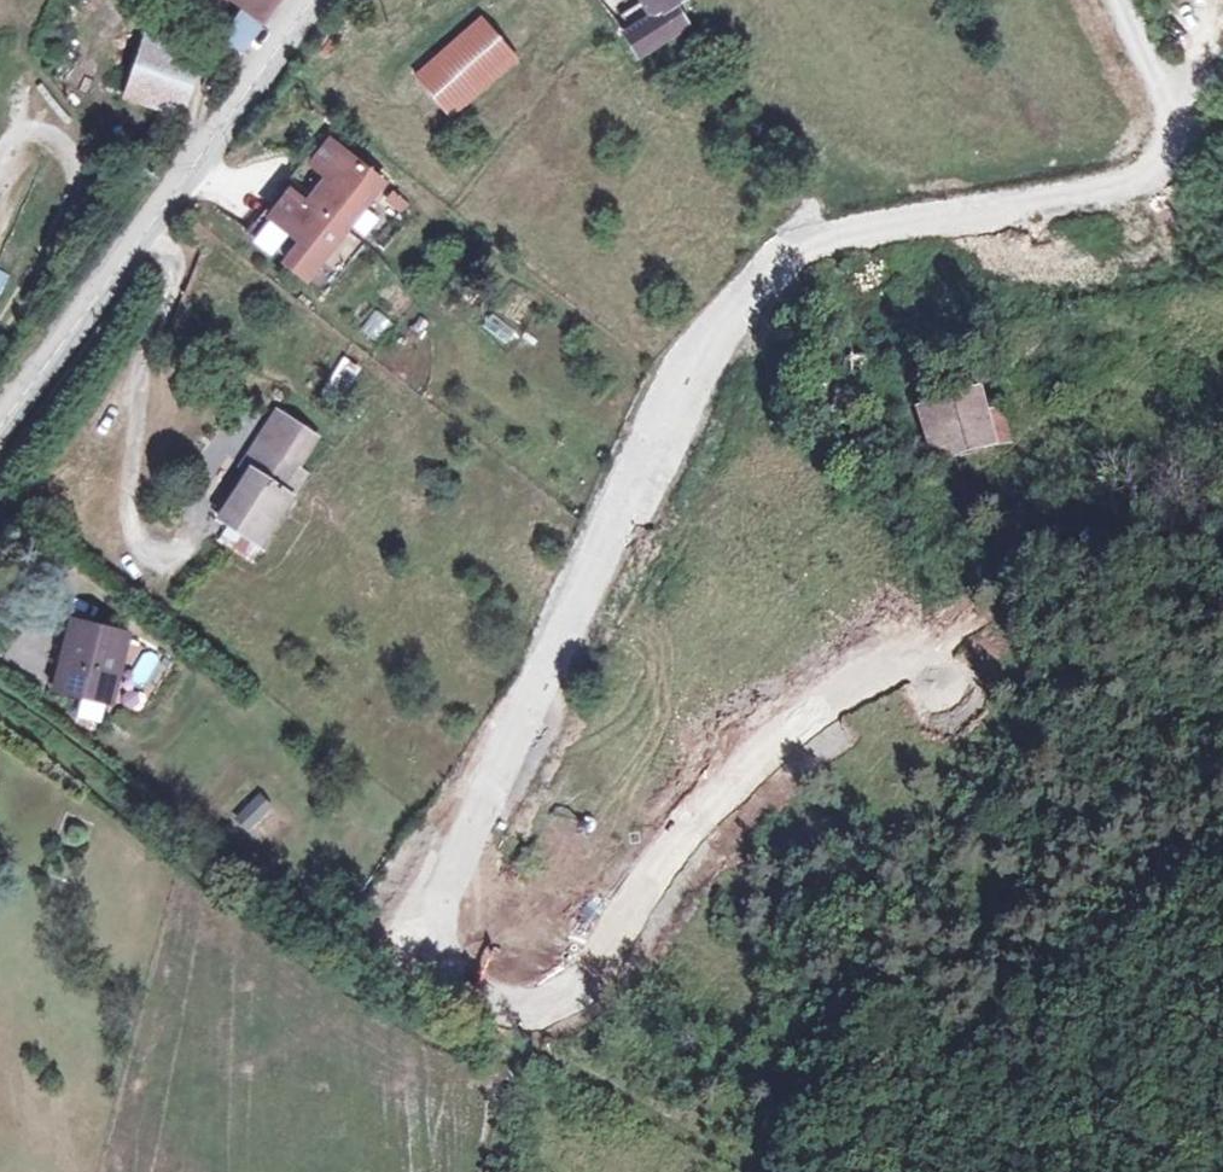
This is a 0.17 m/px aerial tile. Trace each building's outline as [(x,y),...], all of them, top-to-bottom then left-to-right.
[(270,19),(285,0),(246,0),(270,19)] [(650,21),(681,0),(635,0),(650,21)] [(482,15),(411,76),(457,129),(547,51),(525,25),(505,42),(482,15)] [(204,49),(147,31),(125,102),(182,119),(204,49)] [(408,197),(336,138),(252,240),(324,298),(408,197)] [(342,402),(359,364),(341,356),(324,393),(342,402)] [(1012,439),(992,386),(915,414),(935,468),(1012,439)] [(337,445),(273,402),(239,454),(256,466),(225,513),(254,532),(286,484),(303,496),(337,445)] [(144,630),(74,610),(53,685),(123,704),(144,630)] [(285,822),(254,793),(235,813),(266,842),(285,822)]
